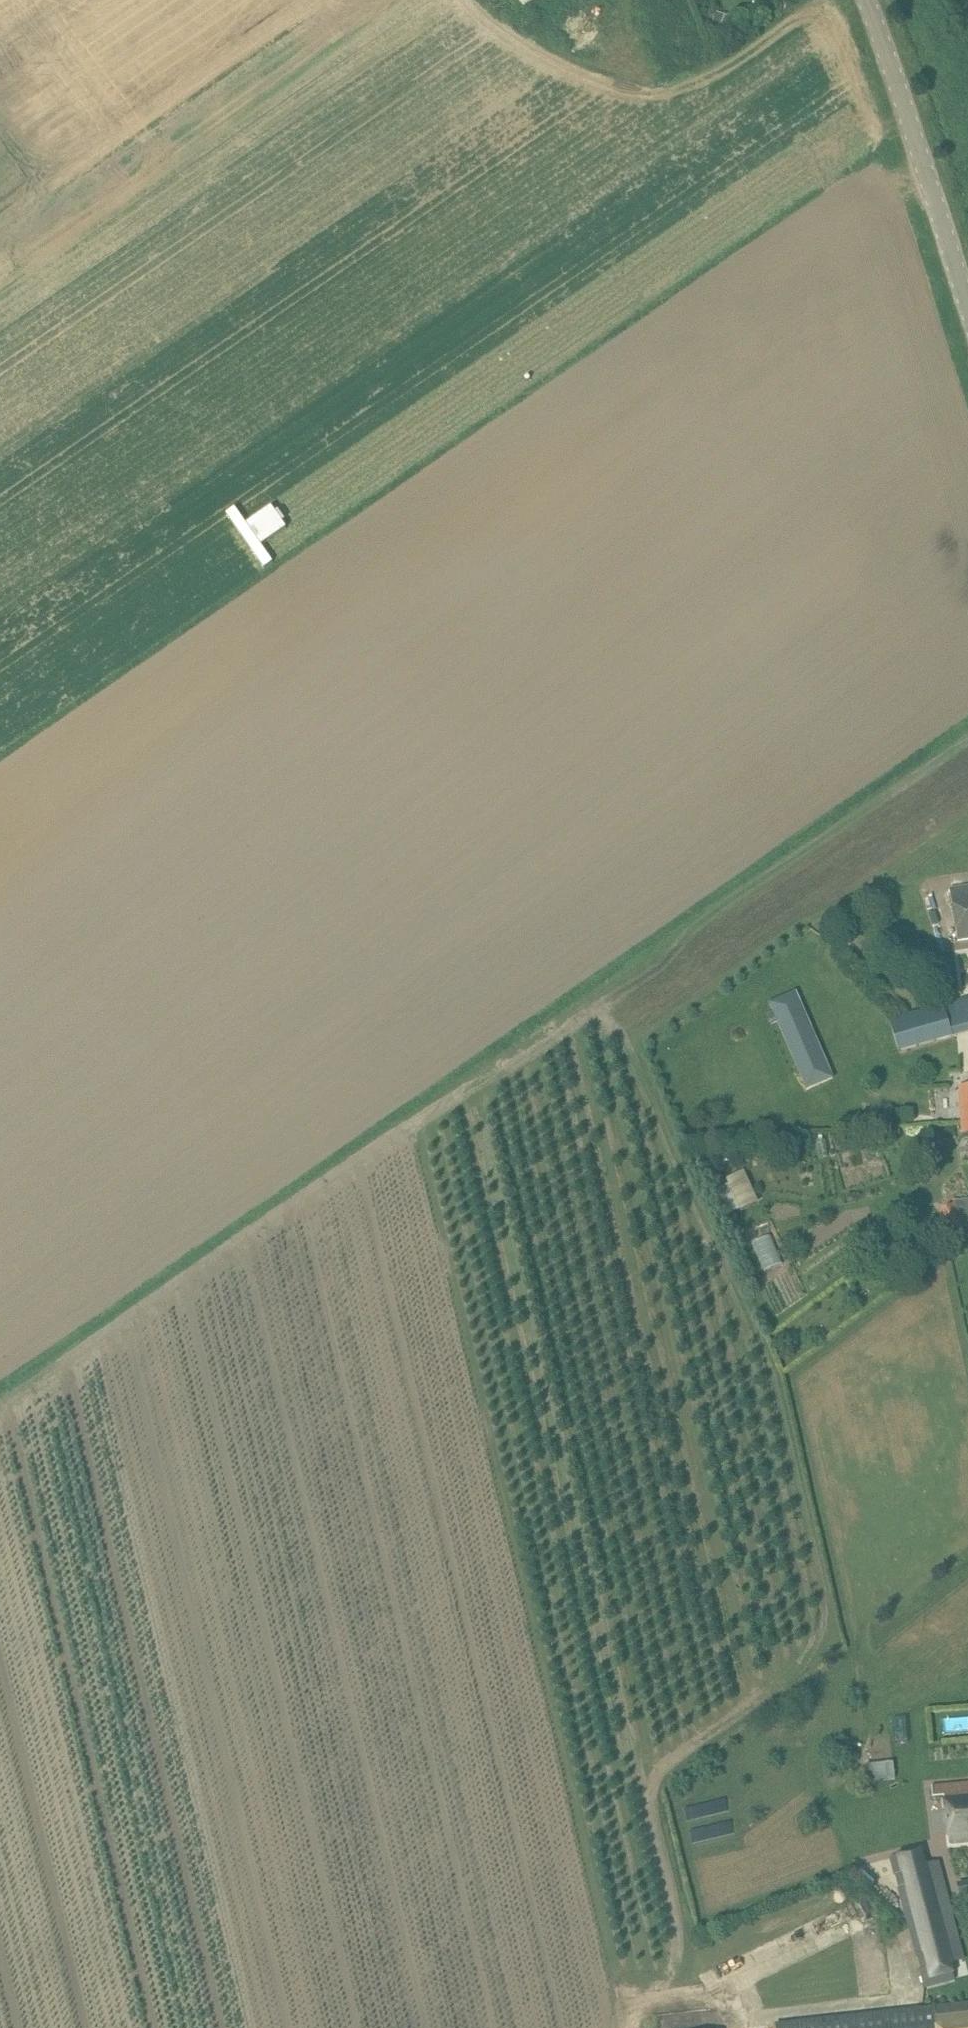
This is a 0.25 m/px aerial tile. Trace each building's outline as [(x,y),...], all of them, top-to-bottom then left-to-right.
[(734,21),(717,14),(708,36),(725,43),(734,21)] [(951,890),(959,941),(967,939),(967,888),(951,890)] [(823,1126),(849,1114),(796,992),(770,1003),(823,1126)] [(925,1010),(890,1020),(899,1051),(967,1031),(967,999),(945,1006),(944,1005),(925,1010)] [(729,1185),(718,1190),(730,1215),(741,1210),(729,1185)] [(955,1242),(967,1235),(967,1230),(954,1204),(939,1212),(955,1242)] [(894,1777),(893,1761),(865,1763),(866,1779),(894,1777)] [(932,1787),(933,1799),(946,1798),(951,1845),(967,1843),(967,1783),(932,1787)] [(922,1850),(891,1858),(908,1922),(957,1909),(945,1859),(926,1866),(922,1850)] [(908,1922),(926,1987),(955,1979),(950,1963),(967,1957),(967,1952),(957,1910),(908,1922)] [(779,1948),(826,1930),(822,1921),(776,1939),(779,1948)] [(777,2025),(777,2027),(967,2027),(967,2003),(777,2025)]
